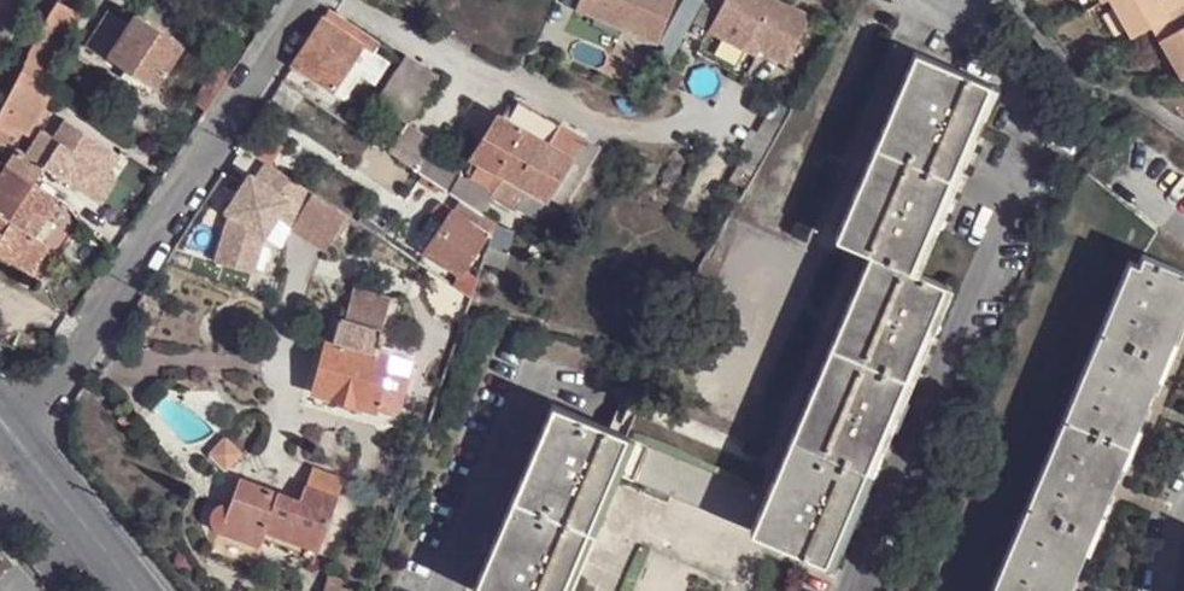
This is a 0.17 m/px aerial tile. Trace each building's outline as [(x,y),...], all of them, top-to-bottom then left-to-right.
[(28,52),(48,62),(76,11),(58,0),(51,11),(45,21),(28,52)] [(576,15),(658,45),(675,0),(581,0),(576,15)] [(708,0),(687,0),(657,55),(672,64),(708,0)] [(713,27),(750,49),(753,43),(764,49),(790,64),(816,17),(786,0),(729,0),(713,27)] [(1126,37),(1150,24),(1182,6),(1183,5),(1183,1),(1183,0),(1105,0),(1126,37)] [(1150,24),(1180,77),(1183,75),(1183,10),(1182,6),(1150,24)] [(366,36),(328,10),(322,20),(359,46),(366,36)] [(183,43),(139,12),(129,25),(108,11),(85,46),(106,61),(112,54),(156,83),(183,43)] [(359,46),(322,20),(293,65),(332,91),(336,87),(364,49),(359,46)] [(364,49),(336,87),(349,96),(367,73),(386,85),(402,61),(366,36),(359,46),(364,49)] [(753,43),(750,49),(760,55),(764,49),(753,43)] [(989,84),(916,51),(836,237),(871,252),(909,269),(989,84)] [(28,52),(20,67),(22,69),(38,79),(48,62),(28,52)] [(408,55),(406,54),(403,58),(402,61),(386,85),(375,102),(408,123),(438,75),(408,55)] [(234,71),(219,62),(194,101),(208,110),(234,71)] [(22,69),(20,67),(0,106),(0,112),(22,69)] [(0,112),(0,140),(5,142),(13,126),(27,136),(54,89),(38,79),(22,69),(0,112)] [(999,88),(989,84),(909,269),(917,273),(999,88)] [(560,125),(521,102),(508,122),(548,145),(560,125)] [(35,181),(36,180),(45,166),(96,199),(112,173),(103,167),(114,149),(59,114),(48,132),(41,128),(26,152),(18,147),(7,164),(35,181)] [(508,122),(498,116),(475,158),(480,162),(471,177),(488,187),(485,191),(491,196),(490,198),(514,211),(529,189),(547,201),(549,197),(563,206),(598,146),(560,125),(548,145),(508,122)] [(424,154),(433,141),(408,123),(389,151),(414,167),(424,154)] [(282,149),(252,128),(240,146),(266,163),(271,166),(282,149)] [(119,154),(134,164),(140,155),(125,145),(119,154)] [(424,154),(414,167),(427,176),(435,161),(424,154)] [(480,162),(475,158),(465,173),(471,177),(480,162)] [(479,191),(435,161),(427,176),(463,199),(471,206),(480,212),(487,199),(478,193),(479,191)] [(294,227),(313,195),(292,180),(271,166),(266,163),(257,178),(251,174),(226,212),(231,215),(216,262),(253,274),(264,238),(278,216),(294,227)] [(0,176),(0,254),(33,274),(52,244),(43,239),(36,235),(45,219),(60,194),(36,180),(35,181),(7,164),(0,176)] [(529,189),(514,211),(532,223),(547,201),(529,189)] [(326,203),(313,195),(294,227),(292,230),(325,250),(347,214),(326,203)] [(471,206),(463,199),(455,212),(464,219),(467,215),(471,206)] [(480,212),(471,206),(467,215),(483,225),(489,217),(480,212)] [(464,219),(455,212),(427,251),(461,275),(489,235),(480,228),(464,219)] [(496,224),(489,217),(483,225),(480,228),(489,235),(492,236),(495,227),(496,224)] [(45,219),(36,235),(43,239),(53,223),(45,219)] [(489,245),(507,252),(513,232),(495,227),(492,236),(489,245)] [(507,252),(489,245),(484,262),(501,269),(507,252)] [(909,269),(871,252),(766,495),(751,527),(824,562),(944,283),(917,273),(909,269)] [(1127,259),(988,590),(1065,590),(1092,529),(1128,440),(1165,351),(1183,308),(1183,270),(1143,253),(1139,262),(1127,259)] [(953,287),(944,283),(824,562),(833,566),(953,287)] [(388,370),(391,358),(379,354),(382,343),(384,336),(378,334),(388,300),(351,289),(334,341),(329,340),(312,392),(376,410),(388,370)] [(396,347),(382,343),(379,354),(391,358),(396,347)] [(388,370),(376,410),(391,416),(398,409),(408,376),(388,370)] [(553,404),(474,589),(477,590),(536,590),(559,543),(616,431),(553,404)] [(616,431),(559,543),(536,590),(559,590),(627,436),(616,431)] [(627,436),(559,590),(569,590),(619,473),(634,439),(627,436)] [(224,438),(208,455),(225,470),(241,454),(224,438)] [(766,495),(634,439),(619,473),(751,527),(766,495)] [(306,483),(337,495),(342,479),(312,466),(306,483)] [(337,495),(306,483),(301,498),(278,489),(241,476),(230,503),(217,529),(223,532),(259,547),(265,530),(317,549),(337,495)] [(217,529),(230,503),(228,502),(225,502),(219,505),(216,508),(213,512),(212,516),(212,520),(213,522),(217,529)]
